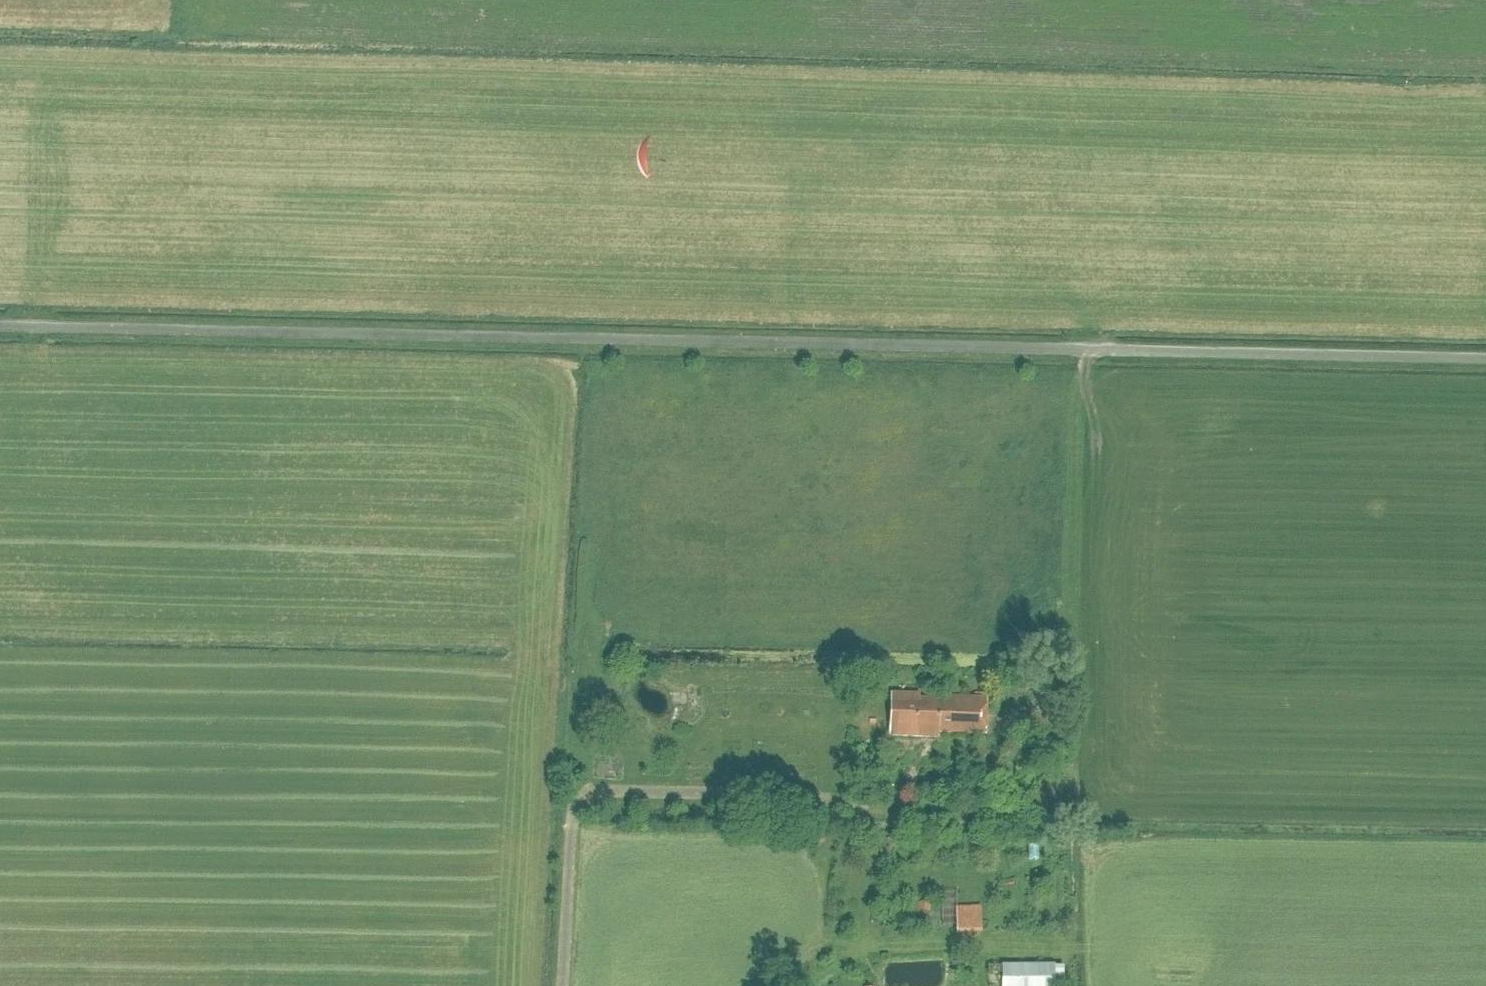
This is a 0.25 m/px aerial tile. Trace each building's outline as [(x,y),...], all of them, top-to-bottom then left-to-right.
[(1026,682),(1026,690),(1039,690),(1039,682),(1026,682)] [(890,738),(938,740),(938,735),(985,736),(986,699),(926,697),(926,703),(919,702),(919,696),(891,695),(890,738)] [(861,792),(861,802),(875,802),(875,792),(878,792),(878,783),(870,783),(870,793),(861,792)] [(981,906),(956,907),(957,934),(982,933),(981,906)] [(1001,966),(1001,985),(1055,985),(1054,966),(1001,966)]
